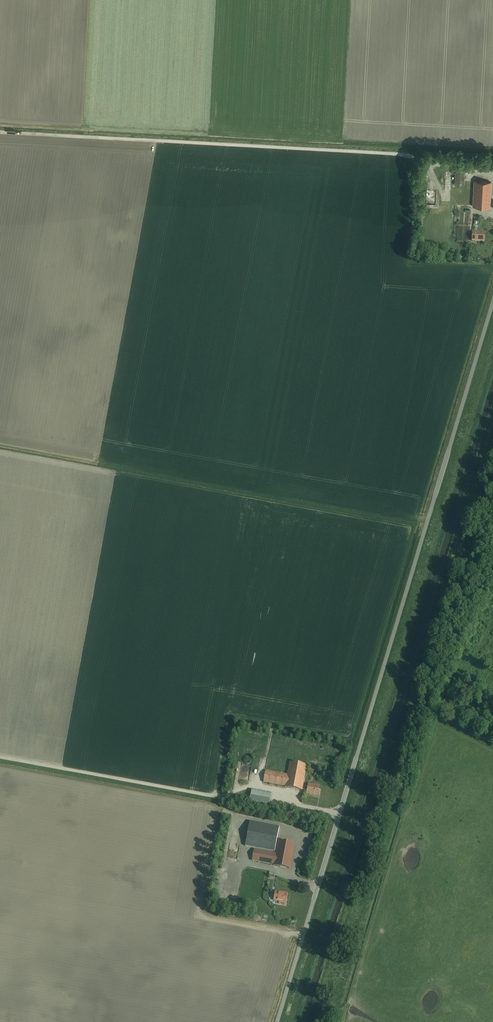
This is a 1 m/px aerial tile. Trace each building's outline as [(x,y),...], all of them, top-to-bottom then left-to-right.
[(464,185),(465,170),(455,169),(454,185),(464,185)] [(467,194),(451,193),(451,204),(473,205),(473,206),(490,207),(491,182),(474,181),(473,194),(467,194)] [(484,241),(485,232),(473,231),(472,240),(484,241)] [(302,789),(303,786),(307,765),(290,762),(287,774),(266,770),(264,782),(285,786),(285,787),(302,790),(302,789)] [(250,767),(242,766),(240,778),(248,779),(250,767)] [(308,784),(308,787),(303,786),(302,789),(307,790),(307,793),(318,795),(320,786),(308,784)] [(250,821),(245,846),(275,851),(279,827),(250,821)] [(228,856),(235,857),(238,842),(231,841),(228,856)] [(291,868),(295,844),(278,841),(276,853),(254,849),(252,860),(274,864),(274,865),(291,868)] [(286,902),(288,893),(276,891),(274,900),(286,902)]
